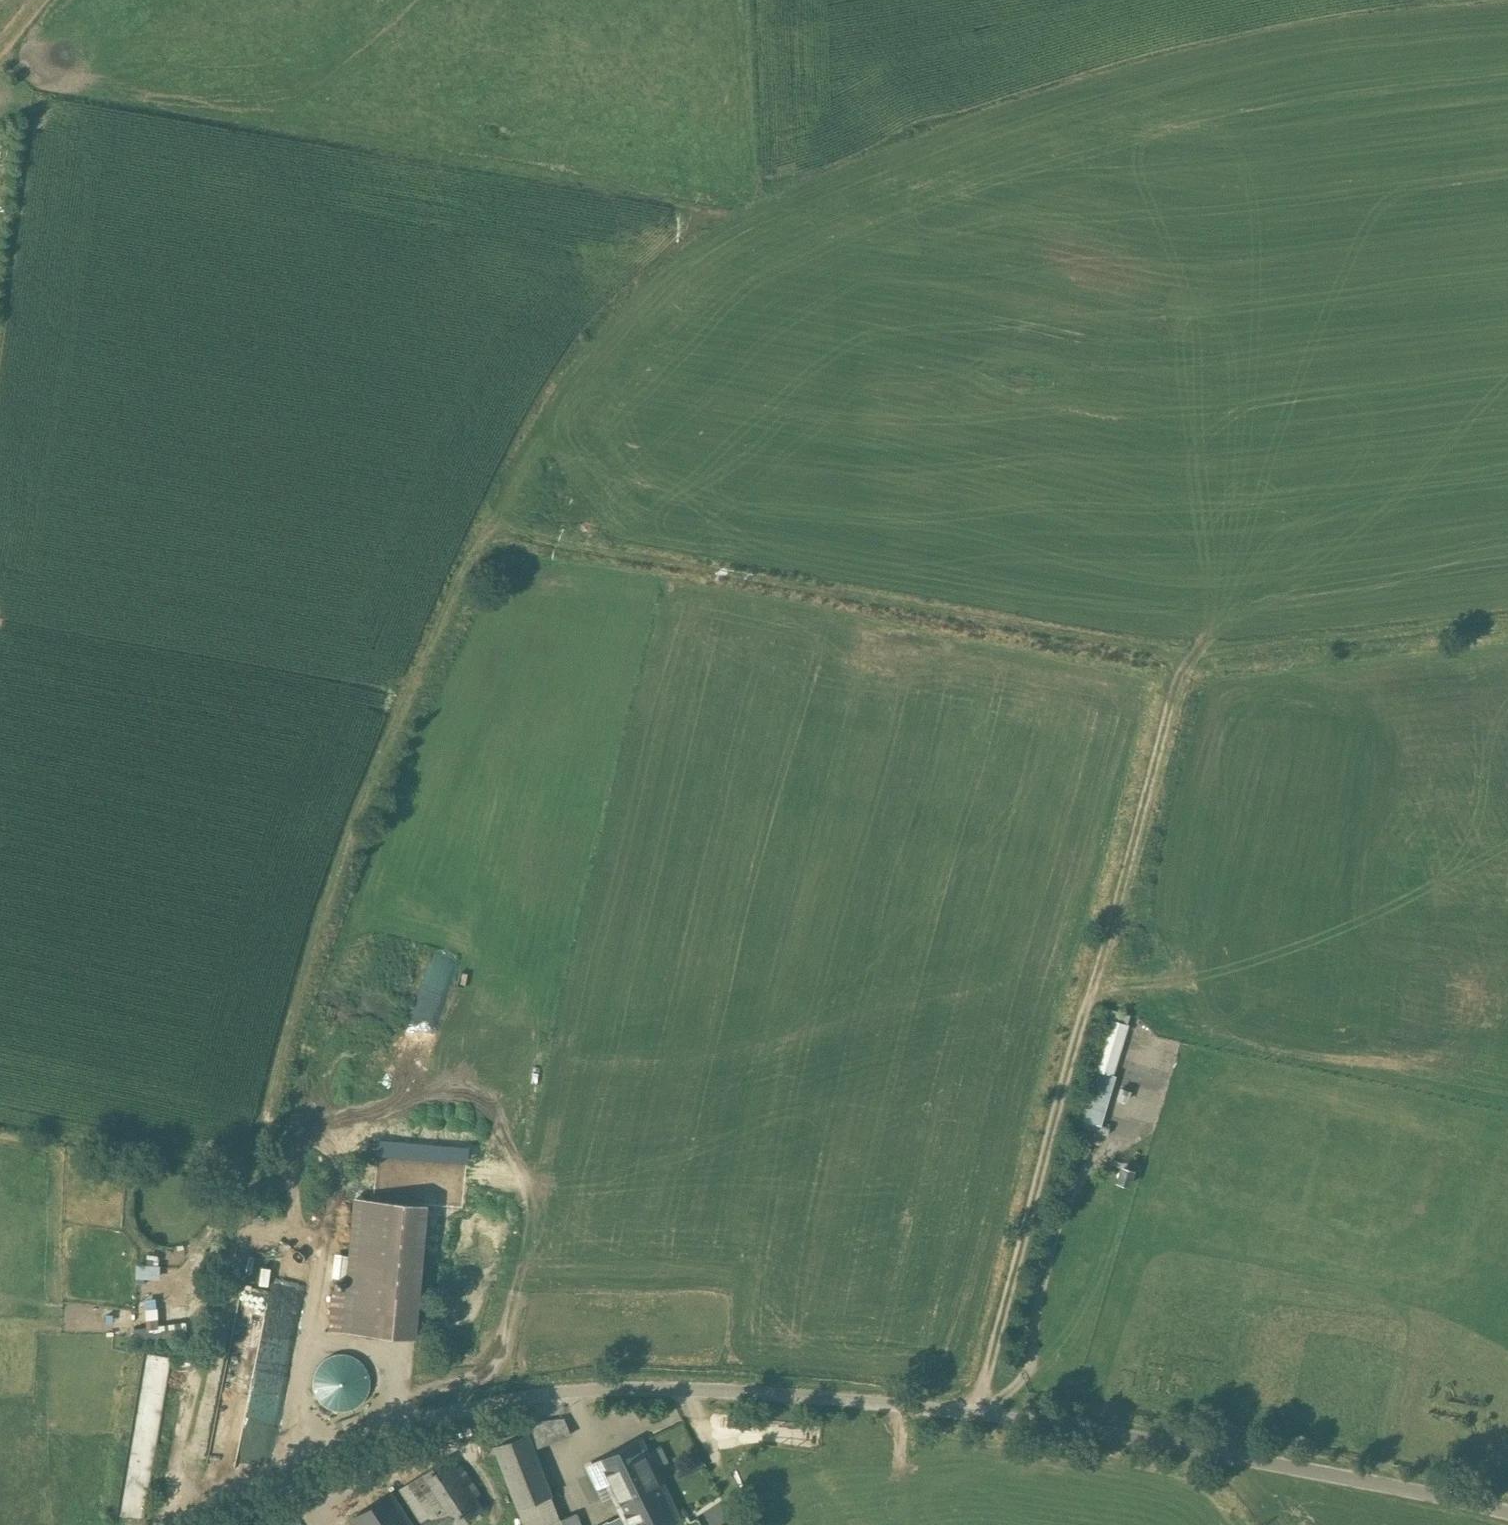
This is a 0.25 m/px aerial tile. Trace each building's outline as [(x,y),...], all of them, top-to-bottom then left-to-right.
[(1106,1034),(1095,1068),(1111,1073),(1126,1024),(1111,1019),(1106,1034)] [(1095,1068),(1079,1117),(1099,1123),(1114,1075),(1111,1073),(1095,1068)] [(1122,1167),(1117,1181),(1128,1184),(1132,1170),(1122,1167)] [(428,1203),(357,1198),(344,1332),(414,1336),(428,1203)] [(310,1272),(279,1267),(274,1293),(285,1295),(284,1301),(304,1305),(310,1272)] [(524,1422),(527,1433),(534,1449),(571,1435),(564,1417),(524,1422)] [(493,1445),(517,1508),(551,1495),(534,1449),(527,1433),(493,1445)] [(583,1469),(590,1484),(606,1476),(630,1524),(658,1524),(677,1516),(641,1442),(583,1469)] [(423,1524),(455,1524),(483,1508),(448,1456),(400,1488),(425,1524),(423,1524)] [(391,1492),(351,1519),(355,1524),(413,1524),(391,1492)] [(517,1508),(524,1524),(561,1524),(559,1519),(551,1495),(517,1508)]
